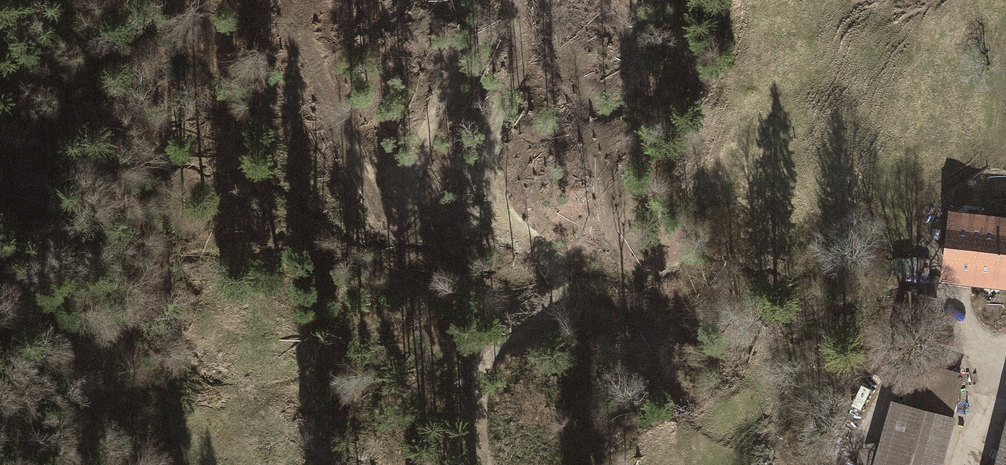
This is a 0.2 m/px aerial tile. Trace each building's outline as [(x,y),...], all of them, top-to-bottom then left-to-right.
[(938,278),(1004,286),(1005,268),(1005,215),(946,208),(938,278)] [(960,377),(911,364),(901,402),(890,400),(872,464),(937,464),(960,377)] [(994,464),(1005,464),(1005,421),(994,464)]
